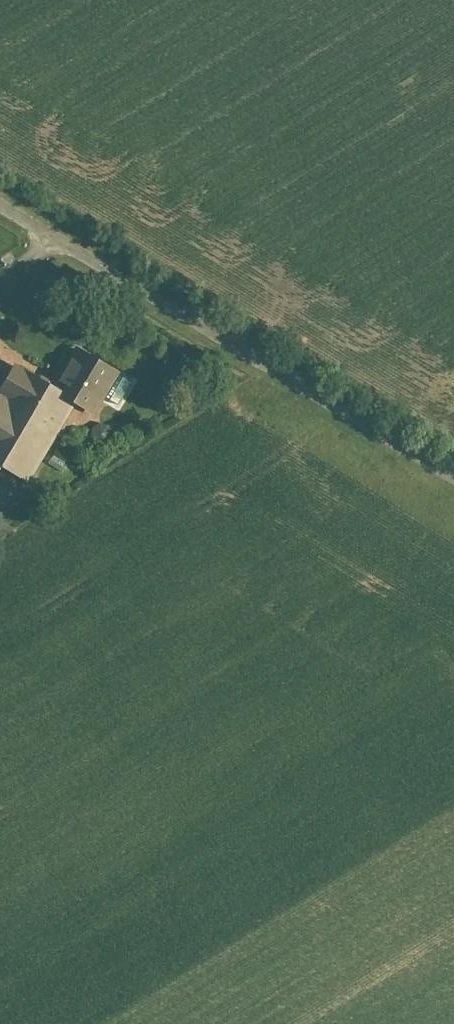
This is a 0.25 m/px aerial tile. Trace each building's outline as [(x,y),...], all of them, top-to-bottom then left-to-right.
[(60,394),(98,417),(123,375),(85,352),(60,394)] [(30,486),(63,429),(0,394),(0,469),(30,486)]
